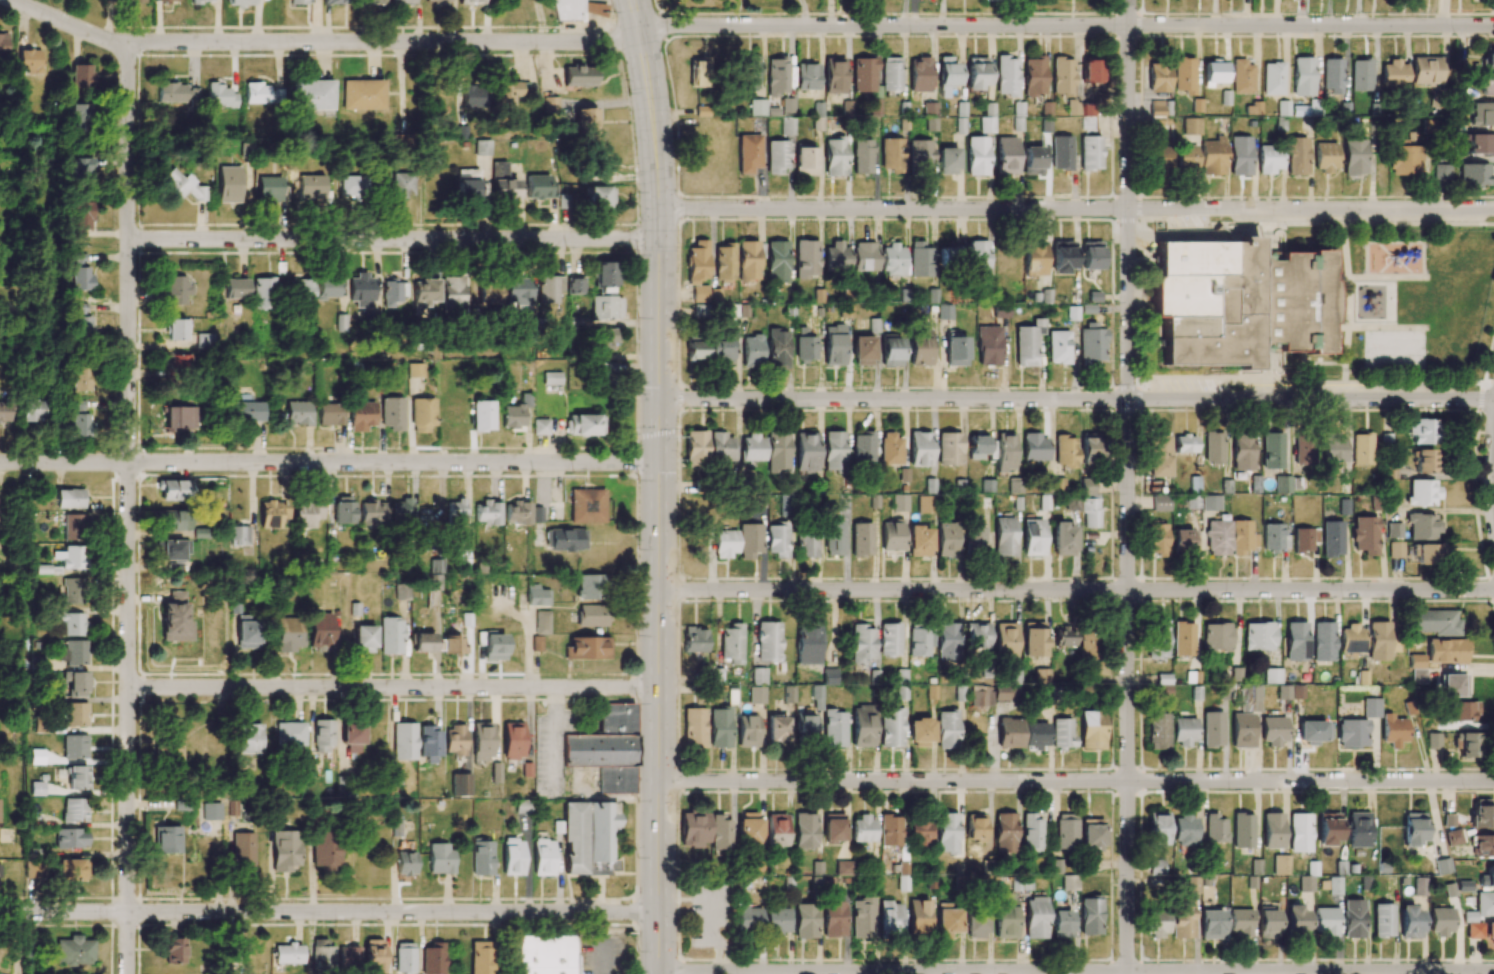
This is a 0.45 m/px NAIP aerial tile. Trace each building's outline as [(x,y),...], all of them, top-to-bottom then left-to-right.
[(553,21),(582,21),(582,15),(606,15),(606,3),(582,3),(582,0),(553,0),(553,21)] [(18,50),(19,73),(42,72),(42,50),(18,50)] [(1493,70),(1493,50),(1482,50),(1482,69),(1493,70)] [(1018,97),(1017,59),(1009,59),(1009,55),(997,55),(997,94),(1006,94),(1006,97),(1018,97)] [(689,87),(708,87),(709,57),(700,56),(700,61),(689,60),(689,87)] [(758,56),(741,56),(741,91),(759,91),(758,56)] [(959,85),(958,64),(952,64),(952,56),(938,57),(939,90),(951,90),(951,85),(959,85)] [(853,57),(852,92),(875,92),(876,58),(853,57)] [(882,91),(901,91),(900,57),(881,57),(882,91)] [(1045,57),(1025,57),(1024,96),(1045,96),(1045,57)] [(1313,57),(1292,58),(1293,96),(1313,96),(1313,57)] [(1440,57),(1412,57),(1412,84),(1440,84),(1440,57)] [(787,58),(768,58),(767,95),(787,95),(787,58)] [(845,93),(844,58),(824,58),(824,93),(845,93)] [(910,58),(910,92),(931,92),(930,58),(910,58)] [(967,91),(981,91),(981,85),(989,85),(988,58),(967,58),(967,91)] [(1073,96),(1074,58),(1053,58),(1052,95),(1073,96)] [(1174,91),(1184,91),(1184,96),(1194,96),(1193,58),(1173,58),(1174,91)] [(1253,65),(1245,64),(1246,59),(1232,59),(1232,93),(1253,93),(1253,65)] [(1343,59),(1323,59),(1323,94),(1342,94),(1343,59)] [(1371,91),(1371,59),(1351,60),(1351,91),(1371,91)] [(1081,131),(1097,131),(1097,60),(1081,60),(1081,131)] [(1148,92),(1169,93),(1169,62),(1149,62),(1148,92)] [(1225,84),(1224,62),(1203,63),(1203,85),(1225,84)] [(1407,62),(1382,62),(1381,86),(1406,87),(1407,62)] [(1283,63),(1262,63),(1263,96),(1283,95),(1283,63)] [(71,88),(91,88),(92,65),(72,64),(71,88)] [(818,64),(796,64),(797,90),(819,89),(818,64)] [(563,85),(594,86),(595,69),(583,68),(583,66),(564,65),(563,85)] [(1480,96),(1493,96),(1493,74),(1474,74),(1475,88),(1480,88),(1480,96)] [(343,110),(384,109),(384,79),(342,80),(343,110)] [(333,80),(293,81),(294,110),(333,110),(333,80)] [(520,82),(496,82),(496,107),(514,108),(514,96),(520,97),(520,82)] [(159,83),(159,102),(186,102),(186,83),(159,83)] [(282,89),(268,90),(268,83),(245,84),(245,104),(282,103),(282,89)] [(237,93),(230,93),(230,85),(208,84),(207,107),(237,107),(237,93)] [(483,108),(484,86),(462,86),(461,108),(483,108)] [(199,89),(187,88),(187,103),(199,104),(199,89)] [(558,112),(558,97),(545,97),(545,112),(558,112)] [(794,98),(781,98),(782,113),(794,113),(794,98)] [(1309,106),(1292,106),(1292,116),(1319,116),(1320,100),(1309,99),(1309,106)] [(750,116),(766,115),(766,100),(750,100),(750,116)] [(1067,115),(1079,115),(1079,100),(1067,100),(1067,115)] [(1170,116),(1170,101),(1150,101),(1150,116),(1170,116)] [(1288,101),(1278,101),(1278,115),(1289,115),(1288,101)] [(1023,102),(1013,102),(1013,131),(1023,131),(1023,102)] [(1472,103),(1472,127),(1493,126),(1493,103),(1472,103)] [(90,104),(73,104),(72,132),(89,132),(90,104)] [(596,109),(577,108),(577,134),(595,135),(596,109)] [(993,133),(992,116),(980,116),(981,133),(993,133)] [(1182,134),(1199,135),(1199,119),(1183,118),(1182,134)] [(1467,134),(1468,154),(1493,153),(1493,134),(1467,134)] [(739,175),(752,175),(752,168),(761,168),(760,135),(738,135),(739,175)] [(1200,141),(1201,175),(1225,175),(1224,135),(1216,136),(1216,141),(1200,141)] [(1072,136),(1052,136),(1052,170),(1071,170),(1072,136)] [(1101,170),(1100,136),(1080,136),(1081,170),(1101,170)] [(825,138),(825,177),(845,176),(845,137),(825,138)] [(968,175),(988,175),(988,137),(968,137),(968,175)] [(1018,174),(1017,137),(997,137),(997,175),(1018,174)] [(1251,137),(1230,137),(1230,176),(1251,176),(1251,137)] [(1307,137),(1286,138),(1287,176),(1307,175),(1307,137)] [(902,138),(881,139),(882,169),(890,169),(890,173),(903,173),(902,138)] [(475,155),(490,155),(490,141),(475,140),(475,155)] [(853,173),(872,173),(872,140),(854,140),(853,173)] [(932,168),(933,141),(909,140),(908,168),(932,168)] [(1343,175),(1365,175),(1365,140),(1344,140),(1343,175)] [(1420,175),(1419,145),(1407,146),(1407,140),(1389,140),(1391,176),(1420,175)] [(789,141),(767,141),(767,173),(789,172),(789,141)] [(1337,143),(1315,142),(1314,171),(1336,172),(1337,143)] [(820,176),(820,156),(817,156),(817,145),(796,145),(795,175),(820,176)] [(1195,170),(1197,146),(1176,145),(1175,169),(1195,170)] [(1281,169),(1281,145),(1257,146),(1258,175),(1273,175),(1273,169),(1281,169)] [(1171,147),(1150,146),(1150,176),(1170,176),(1171,147)] [(1043,147),(1024,147),(1024,175),(1043,175),(1043,147)] [(958,148),(939,148),(939,174),(958,174),(958,148)] [(70,180),(92,179),(92,158),(70,158),(70,180)] [(518,180),(507,179),(507,162),(492,162),(491,199),(518,199),(518,180)] [(1451,165),(1434,164),(1433,179),(1450,180),(1451,165)] [(1488,164),(1460,164),(1460,187),(1488,187),(1488,164)] [(217,203),(239,202),(238,166),(216,167),(217,203)] [(179,178),(170,168),(157,179),(175,201),(185,192),(196,204),(205,196),(197,187),(186,173),(179,178)] [(479,169),(457,170),(457,196),(484,196),(483,183),(479,183),(479,169)] [(412,197),(412,173),(391,173),(391,181),(385,181),(385,198),(412,197)] [(298,198),(323,199),(323,176),(298,175),(298,198)] [(549,175),(526,176),(527,199),(555,198),(555,184),(549,184),(549,175)] [(339,196),(364,197),(365,177),(340,176),(339,196)] [(257,202),(280,201),(279,177),(256,177),(257,202)] [(585,187),(586,208),(612,207),(612,186),(585,187)] [(72,229),(91,229),(91,202),(72,202),(72,229)] [(1156,242),(1156,276),(1150,276),(1150,319),(1160,319),(1160,366),(1235,366),(1235,372),(1255,372),(1255,350),(1286,350),(1305,350),(1327,350),(1327,327),(1327,324),(1329,318),(1331,311),(1332,303),(1331,293),(1330,287),(1327,281),(1327,277),(1327,253),(1308,253),(1283,253),(1278,253),(1278,263),(1256,263),(1256,236),(1235,236),(1235,242),(1156,242)] [(692,302),(707,302),(707,285),(697,285),(698,279),(707,280),(708,240),(694,240),(693,248),(687,248),(686,285),(693,285),(692,302)] [(795,279),(808,280),(808,275),(817,276),(818,241),(796,240),(795,279)] [(738,241),(737,281),(758,281),(759,242),(738,241)] [(787,241),(766,241),(768,283),(788,282),(787,241)] [(841,241),(831,241),(831,248),(824,248),(825,272),(849,271),(848,247),(842,248),(841,241)] [(911,278),(933,277),(932,248),(924,248),(923,241),(909,242),(911,278)] [(988,241),(968,241),(968,278),(988,277),(988,241)] [(1074,242),(1053,241),(1052,274),(1066,274),(1066,269),(1074,269),(1074,242)] [(1045,276),(1045,242),(1024,242),(1025,276),(1045,276)] [(1082,270),(1101,270),(1101,242),(1082,242),(1082,270)] [(876,243),(853,243),(853,271),(876,271),(876,243)] [(714,245),(715,282),(735,281),(734,245),(714,245)] [(904,246),(882,245),(882,276),(903,276),(904,246)] [(940,248),(940,264),(959,264),(959,247),(940,248)] [(90,291),(91,267),(84,267),(85,253),(72,253),(71,290),(90,291)] [(615,263),(595,262),(594,286),(615,287),(615,263)] [(349,301),(355,301),(355,308),(373,308),(373,276),(349,275),(349,301)] [(531,308),(530,275),(506,275),(507,308),(531,308)] [(564,291),(564,276),(539,276),(539,303),(558,304),(558,291),(564,291)] [(184,277),(164,277),(164,305),(183,305),(183,295),(190,295),(190,285),(184,285),(184,277)] [(464,277),(443,277),(444,307),(452,307),(452,313),(465,313),(464,277)] [(253,278),(254,310),(274,309),(274,278),(253,278)] [(342,298),(343,278),(318,278),(317,298),(342,298)] [(567,294),(583,294),(583,278),(567,279),(567,294)] [(248,279),(225,279),(224,298),(247,299),(248,279)] [(313,301),(313,279),(296,280),(296,301),(313,301)] [(439,280),(414,281),(414,302),(423,302),(423,304),(440,304),(439,280)] [(408,281),(384,281),(385,308),(394,308),(393,300),(408,299),(408,281)] [(501,304),(501,284),(479,285),(480,304),(501,304)] [(622,296),(591,297),(591,319),(622,319),(622,296)] [(85,304),(73,303),(72,337),(91,337),(91,316),(85,316),(85,304)] [(708,305),(694,304),(693,317),(707,318),(708,305)] [(937,319),(952,320),(952,305),(938,304),(937,319)] [(1067,321),(1078,321),(1079,307),(1067,306),(1067,321)] [(1037,335),(1044,335),(1044,318),(1033,319),(1033,326),(1015,327),(1016,366),(1037,366),(1037,335)] [(165,341),(182,340),(182,319),(165,319),(165,341)] [(1079,329),(1080,361),(1105,361),(1105,329),(1096,329),(1096,323),(1085,323),(1085,329),(1079,329)] [(844,325),(823,326),(824,366),(845,365),(844,325)] [(978,326),(977,365),(1000,365),(1001,327),(978,326)] [(815,361),(815,337),(807,337),(807,327),(796,327),(796,361),(815,361)] [(616,328),(594,328),(594,351),(616,351),(616,328)] [(788,329),(768,330),(768,369),(788,369),(788,329)] [(931,366),(931,329),(910,329),(910,365),(931,366)] [(946,366),(966,366),(966,337),(957,337),(957,330),(946,330),(946,366)] [(1069,364),(1069,331),(1048,331),(1047,363),(1069,364)] [(210,348),(209,333),(193,334),(194,349),(210,348)] [(734,334),(710,334),(711,364),(735,364),(734,334)] [(742,367),(761,368),(762,336),(743,335),(742,367)] [(901,366),(901,336),(882,335),(881,366),(901,366)] [(873,337),(853,336),(852,365),(873,366),(873,337)] [(686,359),(706,360),(707,342),(687,341),(686,359)] [(188,355),(168,355),(168,373),(188,373),(188,355)] [(615,363),(595,362),(594,383),(614,383),(615,363)] [(423,363),(408,364),(408,378),(423,377),(423,363)] [(90,364),(73,364),(73,391),(90,391),(90,364)] [(561,385),(561,372),(544,372),(544,385),(561,385)] [(502,405),(503,429),(523,429),(523,407),(530,407),(530,394),(521,394),(521,405),(502,405)] [(402,398),(382,398),(382,431),(402,430),(402,398)] [(22,421),(44,422),(44,400),(22,399),(22,421)] [(434,399),(412,399),(412,433),(428,433),(428,426),(434,426),(434,399)] [(69,401),(69,412),(83,413),(83,401),(69,401)] [(286,424),(313,425),(313,411),(309,411),(309,402),(286,401),(286,424)] [(493,401),(473,401),(473,431),(493,431),(493,401)] [(11,421),(10,402),(0,402),(0,422),(11,421)] [(262,420),(262,402),(236,402),(236,421),(262,420)] [(350,432),(366,432),(366,426),(374,426),(374,402),(351,402),(350,432)] [(342,403),(319,404),(319,425),(343,425),(342,403)] [(193,429),(192,407),(162,407),(162,430),(193,429)] [(70,437),(90,436),(90,414),(69,414),(70,437)] [(602,435),(602,415),(566,415),(566,436),(602,435)] [(548,419),(533,419),(533,435),(549,434),(548,419)] [(1408,435),(1412,435),(1412,443),(1435,444),(1436,420),(1408,419),(1408,435)] [(1253,471),(1253,431),(1233,430),(1232,470),(1253,471)] [(685,431),(685,465),(707,465),(706,431),(685,431)] [(767,474),(789,473),(788,431),(767,431),(767,474)] [(844,470),(844,431),(824,432),(824,470),(844,470)] [(852,461),(873,462),(874,431),(860,431),(860,435),(852,435),(852,461)] [(733,461),(734,437),(725,437),(725,432),(710,432),(710,461),(733,461)] [(817,433),(796,432),(796,472),(817,472),(817,433)] [(910,467),(931,466),(931,432),(909,432),(910,467)] [(1223,464),(1224,432),(1205,432),(1204,464),(1223,464)] [(938,465),(961,465),(961,433),(938,433),(938,465)] [(1014,433),(997,433),(996,471),(1014,471),(1014,433)] [(1023,460),(1047,461),(1048,438),(1040,438),(1040,433),(1023,433),(1023,460)] [(1081,434),(1082,466),(1100,465),(1099,433),(1081,434)] [(1282,433),(1262,433),(1263,469),(1283,468),(1282,433)] [(1372,433),(1352,434),(1352,464),(1372,464),(1372,433)] [(901,435),(881,434),(881,464),(901,465),(901,435)] [(764,460),(764,435),(741,435),(741,460),(764,460)] [(1170,435),(1149,435),(1149,477),(1170,477),(1170,435)] [(1195,453),(1196,436),(1175,435),(1174,453),(1195,453)] [(987,436),(969,436),(969,459),(986,460),(987,436)] [(1055,467),(1076,467),(1076,436),(1055,436),(1055,467)] [(1295,436),(1296,464),(1314,464),(1314,436),(1295,436)] [(1345,437),(1322,438),(1323,462),(1346,461),(1345,437)] [(1414,473),(1433,473),(1433,450),(1415,450),(1414,473)] [(1396,479),(1397,465),(1383,464),(1382,478),(1396,479)] [(1190,493),(1200,493),(1200,476),(1190,477),(1190,493)] [(1291,493),(1290,476),(1275,476),(1275,494),(1291,493)] [(1064,478),(1052,478),(1052,492),(1064,492),(1064,478)] [(1099,528),(1099,494),(1095,494),(1095,479),(1082,478),(1081,528),(1099,528)] [(160,500),(189,501),(189,481),(156,480),(155,490),(160,490),(160,500)] [(1437,506),(1437,480),(1408,480),(1408,506),(1437,506)] [(82,489),(55,490),(55,508),(83,508),(82,489)] [(604,523),(604,489),(570,489),(570,523),(604,523)] [(908,495),(893,495),(893,511),(908,511),(908,495)] [(918,513),(935,512),(934,495),(917,496),(918,513)] [(1187,508),(1200,509),(1201,495),(1187,495),(1187,508)] [(353,524),(352,496),(335,497),(335,524),(353,524)] [(1152,511),(1169,512),(1169,496),(1153,496),(1152,511)] [(1220,510),(1220,496),(1202,496),(1202,510),(1220,510)] [(392,501),(392,523),(411,523),(412,498),(400,498),(400,501),(392,501)] [(1080,511),(1080,500),(1066,499),(1066,510),(1080,511)] [(1339,515),(1349,515),(1349,499),(1339,499),(1339,515)] [(448,500),(447,516),(454,516),(454,522),(464,522),(464,501),(448,500)] [(361,525),(384,525),(383,501),(360,502),(361,525)] [(287,502),(259,502),(260,528),(279,528),(279,519),(287,519),(287,502)] [(313,528),(313,520),(321,520),(321,502),(295,502),(295,528),(313,528)] [(499,524),(498,502),(475,502),(475,524),(499,524)] [(528,523),(528,502),(504,502),(505,523),(528,523)] [(187,530),(187,510),(158,510),(158,531),(187,530)] [(1408,540),(1434,540),(1434,533),(1438,533),(1438,514),(1408,514),(1408,540)] [(63,539),(83,539),(83,515),(56,515),(55,529),(63,529),(63,539)] [(1377,517),(1353,517),(1353,551),(1364,551),(1363,556),(1377,556),(1377,517)] [(994,518),(995,557),(1015,557),(1015,518),(994,518)] [(1044,520),(1024,519),(1023,556),(1043,556),(1044,520)] [(844,520),(825,520),(826,555),(845,555),(844,520)] [(1251,520),(1231,521),(1232,556),(1243,556),(1243,551),(1251,550),(1251,520)] [(766,553),(774,553),(774,558),(787,558),(788,522),(776,521),(776,526),(766,525),(766,553)] [(1229,521),(1207,521),(1207,556),(1230,555),(1229,521)] [(1343,557),(1342,521),(1322,522),(1322,557),(1343,557)] [(1074,556),(1074,527),(1065,526),(1065,522),(1053,522),(1052,555),(1074,556)] [(1167,522),(1148,522),(1148,553),(1156,553),(1156,557),(1166,557),(1167,522)] [(872,523),(852,523),(852,555),(872,556),(872,523)] [(957,556),(956,523),(937,523),(938,557),(957,556)] [(1386,538),(1401,538),(1402,523),(1386,523),(1386,538)] [(739,560),(753,559),(753,553),(762,553),(761,524),(739,524),(739,560)] [(1282,524),(1263,524),(1263,551),(1289,551),(1289,535),(1282,535),(1282,524)] [(909,556),(931,556),(931,529),(921,529),(921,525),(908,525),(909,556)] [(230,546),(249,545),(249,526),(229,526),(230,546)] [(986,527),(966,527),(966,550),(986,550),(986,527)] [(1294,552),(1312,552),(1312,543),(1318,543),(1318,529),(1294,528),(1294,552)] [(585,550),(585,529),(546,529),(546,551),(585,550)] [(737,530),(714,531),(714,556),(737,556),(737,530)] [(1192,551),(1192,530),(1172,530),(1172,551),(1192,551)] [(817,557),(817,533),(797,533),(798,557),(817,557)] [(185,540),(156,540),(156,560),(185,560),(185,540)] [(1403,542),(1389,542),(1389,558),(1403,558),(1403,542)] [(1438,544),(1412,545),(1412,557),(1416,557),(1416,565),(1439,564),(1438,544)] [(59,569),(84,569),(83,545),(62,546),(62,552),(49,552),(49,561),(59,561),(59,569)] [(181,572),(181,562),(166,562),(166,573),(181,572)] [(603,600),(604,575),(578,574),(577,599),(603,600)] [(441,590),(440,575),(427,576),(428,591),(441,590)] [(83,604),(84,578),(62,578),(62,604),(83,604)] [(395,600),(408,599),(407,583),(394,584),(395,600)] [(548,605),(548,584),(526,585),(527,606),(548,605)] [(184,621),(183,591),(168,591),(168,603),(159,604),(160,641),(190,640),(189,621),(184,621)] [(577,605),(577,626),(606,626),(606,605),(577,605)] [(1455,610),(1411,611),(1412,632),(1434,632),(1434,636),(1461,636),(1460,619),(1456,619),(1455,610)] [(549,611),(535,611),(535,635),(549,634),(549,611)] [(60,636),(84,636),(84,613),(60,614),(60,636)] [(332,613),(310,613),(310,649),(332,650),(332,613)] [(258,648),(258,621),(249,620),(250,615),(238,615),(238,648),(258,648)] [(294,652),(294,645),(300,645),(299,618),(276,618),(277,653),(294,652)] [(380,654),(402,654),(402,618),(380,618),(380,654)] [(1168,658),(1167,620),(1150,621),(1151,658),(1168,658)] [(757,662),(780,662),(781,622),(757,622),(757,662)] [(1024,622),(1024,656),(1044,657),(1045,623),(1024,622)] [(1193,622),(1173,622),(1174,656),(1194,656),(1193,622)] [(1273,622),(1243,623),(1244,651),(1274,650),(1273,622)] [(1306,622),(1286,623),(1287,661),(1307,660),(1306,622)] [(1312,622),(1313,661),(1334,661),(1334,622),(1312,622)] [(1389,622),(1368,622),(1369,661),(1389,661),(1389,622)] [(742,623),(729,623),(729,628),(721,628),(720,659),(729,659),(729,664),(742,664),(742,623)] [(900,624),(880,623),(880,655),(900,656),(900,624)] [(958,623),(937,624),(937,660),(958,659),(958,623)] [(989,623),(966,623),(966,647),(989,647),(989,623)] [(1017,623),(996,623),(995,657),(1016,657),(1017,623)] [(1231,624),(1203,623),(1202,651),(1230,651),(1231,624)] [(819,664),(821,625),(797,624),(796,663),(819,664)] [(852,663),(867,663),(867,659),(875,658),(874,629),(866,629),(866,624),(851,624),(852,663)] [(353,652),(374,653),(374,626),(354,626),(353,652)] [(1363,626),(1341,627),(1341,653),(1363,653),(1363,626)] [(909,656),(929,656),(929,646),(934,646),(934,627),(909,628),(909,656)] [(706,652),(707,628),(684,628),(684,652),(706,652)] [(1075,629),(1055,628),(1054,645),(1074,646),(1075,629)] [(505,659),(504,634),(494,634),(494,631),(477,631),(477,645),(483,645),(484,660),(505,659)] [(1080,658),(1096,659),(1097,632),(1080,631),(1080,658)] [(435,634),(414,633),(413,651),(434,652),(435,634)] [(461,636),(442,636),(442,653),(465,654),(466,643),(461,643),(461,636)] [(541,651),(541,636),(532,636),(532,651),(541,651)] [(609,637),(569,638),(569,646),(564,646),(564,660),(609,659),(609,637)] [(1466,664),(1466,640),(1427,639),(1427,663),(1466,664)] [(58,648),(58,661),(65,661),(65,665),(86,665),(86,641),(64,640),(63,649),(58,648)] [(1425,655),(1410,655),(1409,668),(1425,669),(1425,655)] [(766,685),(766,668),(752,668),(752,685),(766,685)] [(1281,669),(1265,668),(1264,683),(1281,684),(1281,669)] [(1049,684),(1049,669),(1035,669),(1035,684),(1049,684)] [(1425,683),(1425,669),(1412,669),(1412,683),(1425,683)] [(88,672),(63,672),(62,698),(87,698),(88,672)] [(1199,672),(1187,672),(1187,683),(1199,683),(1199,672)] [(1467,674),(1441,675),(1441,697),(1467,697),(1467,674)] [(964,685),(955,686),(955,701),(965,701),(964,685)] [(794,686),(784,686),(784,702),(794,702),(794,686)] [(822,686),(812,686),(812,710),(822,710),(822,686)] [(992,706),(992,686),(971,686),(970,705),(992,706)] [(1020,700),(1020,686),(994,686),(994,699),(1020,700)] [(1260,686),(1243,686),(1244,702),(1249,702),(1249,712),(1260,712),(1260,686)] [(1290,697),(1290,687),(1278,686),(1278,696),(1290,697)] [(761,692),(750,692),(749,703),(761,704),(761,692)] [(1380,718),(1380,698),(1364,698),(1363,717),(1380,718)] [(1449,720),(1471,721),(1471,715),(1478,715),(1478,702),(1449,702),(1449,720)] [(86,703),(62,703),(63,727),(87,726),(86,703)] [(634,703),(599,704),(599,734),(563,734),(563,767),(599,767),(600,793),(634,793),(634,703)] [(852,747),(874,747),(874,706),(853,706),(852,747)] [(730,707),(710,707),(710,748),(731,747),(730,707)] [(683,748),(705,748),(706,708),(684,708),(683,748)] [(881,747),(904,747),(903,709),(880,709),(881,747)] [(823,746),(845,747),(846,710),(823,710),(823,746)] [(937,749),(958,748),(958,711),(937,711),(937,749)] [(1080,749),(1104,749),(1104,711),(1080,711),(1080,749)] [(1222,747),(1223,712),(1203,712),(1202,747),(1222,747)] [(815,713),(795,713),(796,739),(815,739),(815,713)] [(1169,714),(1148,713),(1147,749),(1168,750),(1169,714)] [(1406,719),(1393,719),(1392,713),(1382,714),(1382,742),(1389,742),(1389,749),(1399,749),(1399,742),(1406,742),(1406,719)] [(1253,714),(1232,714),(1232,748),(1253,748),(1253,714)] [(757,716),(737,716),(737,747),(758,746),(757,716)] [(788,717),(767,717),(766,741),(777,741),(777,743),(787,744),(788,717)] [(1285,717),(1261,717),(1261,744),(1286,744),(1285,717)] [(999,718),(998,748),(1021,748),(1022,719),(999,718)] [(1172,744),(1195,745),(1196,718),(1172,718),(1172,744)] [(932,719),(909,719),(909,745),(931,746),(932,719)] [(1071,719),(1051,719),(1051,748),(1074,748),(1074,736),(1071,737),(1071,719)] [(332,720),(314,720),(314,752),(332,753),(332,720)] [(1367,720),(1337,720),(1337,748),(1367,747),(1367,720)] [(1299,721),(1299,743),(1317,744),(1317,740),(1330,741),(1330,722),(1299,721)] [(492,722),(472,723),(472,760),(492,760),(492,722)] [(304,723),(276,723),(275,745),(303,745),(304,723)] [(415,723),(394,723),(394,761),(415,761),(415,723)] [(523,759),(522,723),(503,723),(504,759),(523,759)] [(1024,723),(1024,746),(1032,746),(1032,751),(1040,750),(1040,746),(1048,746),(1047,723),(1024,723)] [(260,724),(237,724),(236,753),(260,753),(260,724)] [(363,744),(363,724),(341,724),(342,745),(346,745),(347,753),(359,753),(359,744),(363,744)] [(465,726),(445,727),(445,755),(465,754),(465,726)] [(420,756),(426,757),(426,764),(439,764),(439,727),(420,727),(420,756)] [(1440,749),(1440,733),(1427,733),(1426,749),(1440,749)] [(1477,758),(1477,733),(1455,733),(1455,742),(1459,742),(1458,757),(1477,758)] [(86,735),(63,735),(63,759),(87,759),(86,735)] [(180,768),(181,745),(166,745),(165,767),(180,768)] [(29,764),(43,765),(43,749),(30,749),(29,764)] [(86,790),(86,766),(67,766),(67,790),(86,790)] [(452,796),(470,796),(470,773),(452,774),(452,796)] [(44,796),(44,782),(30,782),(30,796),(44,796)] [(86,822),(86,799),(62,799),(62,822),(86,822)] [(532,799),(515,800),(516,813),(533,813),(532,799)] [(1492,828),(1491,799),(1472,800),(1473,828),(1492,828)] [(585,802),(563,802),(563,821),(553,821),(553,833),(565,833),(564,874),(585,874),(585,802)] [(588,802),(589,874),(618,874),(617,859),(612,859),(612,828),(618,828),(618,802),(588,802)] [(203,820),(221,820),(220,803),(202,803),(203,820)] [(708,845),(708,812),(680,813),(680,846),(708,845)] [(1167,813),(1147,812),(1147,844),(1167,845),(1167,813)] [(1370,812),(1348,813),(1348,848),(1370,847),(1370,812)] [(29,824),(43,825),(43,813),(30,813),(29,824)] [(817,849),(816,813),(795,813),(795,849),(817,849)] [(957,813),(937,814),(938,853),(958,853),(957,813)] [(1015,813),(994,813),(995,852),(1016,852),(1015,813)] [(1023,848),(1042,848),(1042,820),(1035,820),(1035,813),(1023,813),(1023,848)] [(1253,813),(1233,814),(1233,848),(1253,848),(1253,813)] [(1263,848),(1283,849),(1283,813),(1263,813),(1263,848)] [(1290,852),(1311,852),(1311,813),(1289,814),(1290,852)] [(1318,844),(1340,844),(1340,813),(1319,813),(1318,844)] [(1404,847),(1419,847),(1419,840),(1425,840),(1425,813),(1403,813),(1404,847)] [(787,846),(786,814),(767,814),(768,846),(787,846)] [(824,841),(844,840),(843,814),(823,814),(824,841)] [(985,839),(985,814),(966,814),(966,839),(985,839)] [(1077,814),(1056,814),(1055,848),(1076,849),(1077,814)] [(900,846),(901,815),(881,815),(880,846),(900,846)] [(1205,843),(1226,842),(1225,815),(1205,816),(1205,843)] [(1455,826),(1455,815),(1444,815),(1444,826),(1455,826)] [(711,817),(711,851),(731,850),(730,816),(711,817)] [(1173,816),(1173,846),(1195,845),(1194,816),(1173,816)] [(852,841),(875,841),(875,817),(852,817),(852,841)] [(910,848),(931,847),(930,817),(909,818),(910,848)] [(761,842),(761,819),(738,819),(738,843),(761,842)] [(1102,819),(1082,819),(1081,849),(1102,850),(1102,819)] [(178,826),(153,827),(154,854),(179,853),(178,826)] [(1447,846),(1462,843),(1459,828),(1444,832),(1447,846)] [(54,830),(55,848),(86,847),(86,829),(54,830)] [(298,831),(273,831),(274,872),(291,871),(291,866),(299,866),(298,831)] [(314,866),(320,866),(320,870),(340,869),(339,831),(313,832),(314,866)] [(254,833),(233,832),(233,868),(254,868),(254,833)] [(1473,835),(1472,857),(1493,857),(1493,836),(1473,835)] [(472,875),(491,875),(492,839),(472,839),(472,875)] [(523,875),(522,839),(503,839),(503,875),(523,875)] [(553,839),(533,839),(534,876),(553,875),(553,839)] [(429,873),(451,873),(451,843),(429,843),(429,873)] [(415,852),(397,852),(397,874),(415,874),(415,852)] [(1452,872),(1449,857),(1434,861),(1438,875),(1452,872)] [(1164,859),(1149,860),(1149,875),(1164,875),(1164,859)] [(86,860),(57,860),(57,881),(86,880),(86,860)] [(852,861),(836,861),(836,874),(852,874),(852,861)] [(1485,866),(1485,875),(1478,875),(1478,886),(1493,886),(1493,866),(1485,866)] [(1062,890),(1078,891),(1078,875),(1063,875),(1062,890)] [(1314,876),(1299,876),(1299,892),(1314,891),(1314,876)] [(1199,894),(1199,877),(1187,877),(1187,893),(1199,894)] [(1340,895),(1340,877),(1329,877),(1329,895),(1340,895)] [(1426,878),(1414,877),(1414,896),(1426,896),(1426,878)] [(1476,893),(1476,916),(1493,916),(1493,892),(1476,893)] [(1080,897),(1081,935),(1101,935),(1100,897),(1080,897)] [(874,898),(852,898),(852,938),(874,938),(874,898)] [(1047,939),(1047,898),(1026,898),(1025,938),(1047,939)] [(1172,938),(1193,939),(1194,899),(1172,899),(1172,938)] [(892,900),(879,900),(880,935),(902,935),(901,904),(892,904),(892,900)] [(929,900),(909,900),(909,933),(928,933),(929,900)] [(1364,900),(1343,900),(1343,938),(1364,938),(1364,900)] [(845,937),(845,902),(823,902),(824,937),(845,937)] [(937,938),(950,939),(950,932),(959,933),(960,910),(950,910),(951,904),(938,903),(937,938)] [(795,939),(817,939),(817,904),(795,904),(795,939)] [(1393,904),(1373,904),(1373,937),(1393,937),(1393,904)] [(1421,911),(1414,911),(1414,905),(1400,905),(1400,938),(1421,938),(1421,911)] [(1286,935),(1307,935),(1307,907),(1286,906),(1286,935)] [(737,930),(761,930),(761,907),(737,907),(737,930)] [(790,909),(767,908),(766,934),(789,934),(790,909)] [(1278,908),(1258,908),(1257,938),(1277,939),(1278,908)] [(1337,937),(1337,908),(1313,908),(1313,931),(1321,931),(1321,937),(1337,937)] [(1452,935),(1452,908),(1429,908),(1430,935),(1452,935)] [(1169,936),(1168,909),(1146,910),(1146,936),(1169,936)] [(1252,909),(1229,909),(1229,932),(1237,932),(1237,937),(1252,937),(1252,909)] [(1223,910),(1200,910),(1200,939),(1223,939),(1223,910)] [(1052,938),(1071,938),(1071,911),(1052,911),(1052,938)] [(986,938),(986,913),(966,913),(966,938),(986,938)] [(1483,939),(1483,922),(1466,923),(1467,939),(1483,939)] [(1484,923),(1484,939),(1491,939),(1491,947),(1493,947),(1493,923),(1484,923)] [(93,940),(80,940),(80,935),(69,935),(69,940),(56,940),(55,965),(92,965),(93,940)] [(574,954),(574,935),(515,935),(515,973),(573,973),(574,954)] [(183,938),(165,939),(165,964),(184,963),(183,938)] [(333,946),(328,946),(327,939),(313,940),(313,968),(334,968),(333,946)] [(383,973),(383,940),(365,940),(365,973),(383,973)] [(493,941),(472,941),(471,973),(493,973),(493,941)] [(423,973),(444,973),(443,942),(430,942),(430,947),(422,948),(423,973)] [(396,973),(414,973),(414,943),(396,943),(396,973)] [(302,964),(302,945),(274,944),(274,963),(302,964)] [(359,946),(339,946),(339,969),(359,969),(359,946)]
